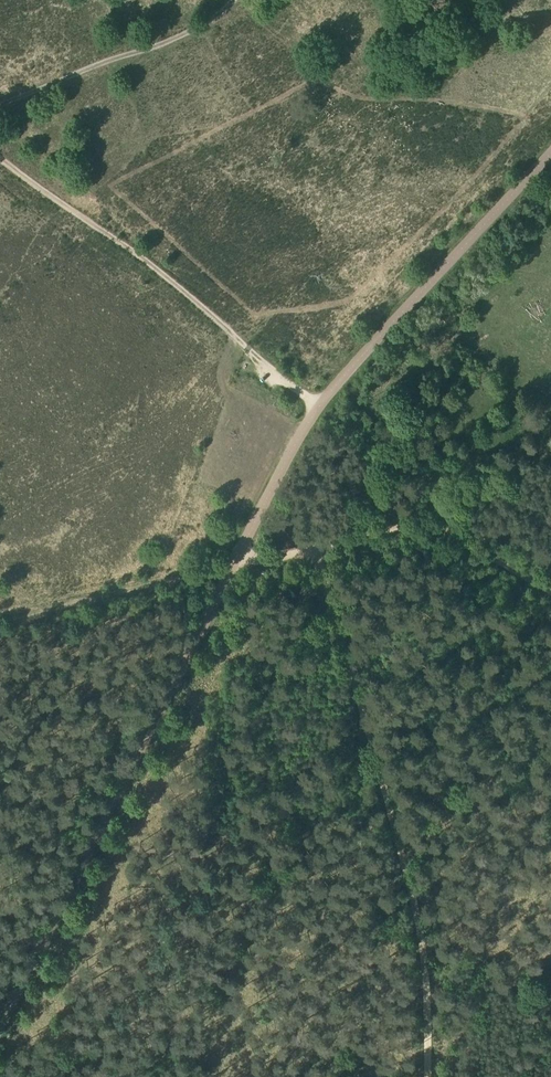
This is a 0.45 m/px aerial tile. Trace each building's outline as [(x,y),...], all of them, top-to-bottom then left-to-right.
[(456,268),(445,277),(453,286),(463,276),(456,268)]
